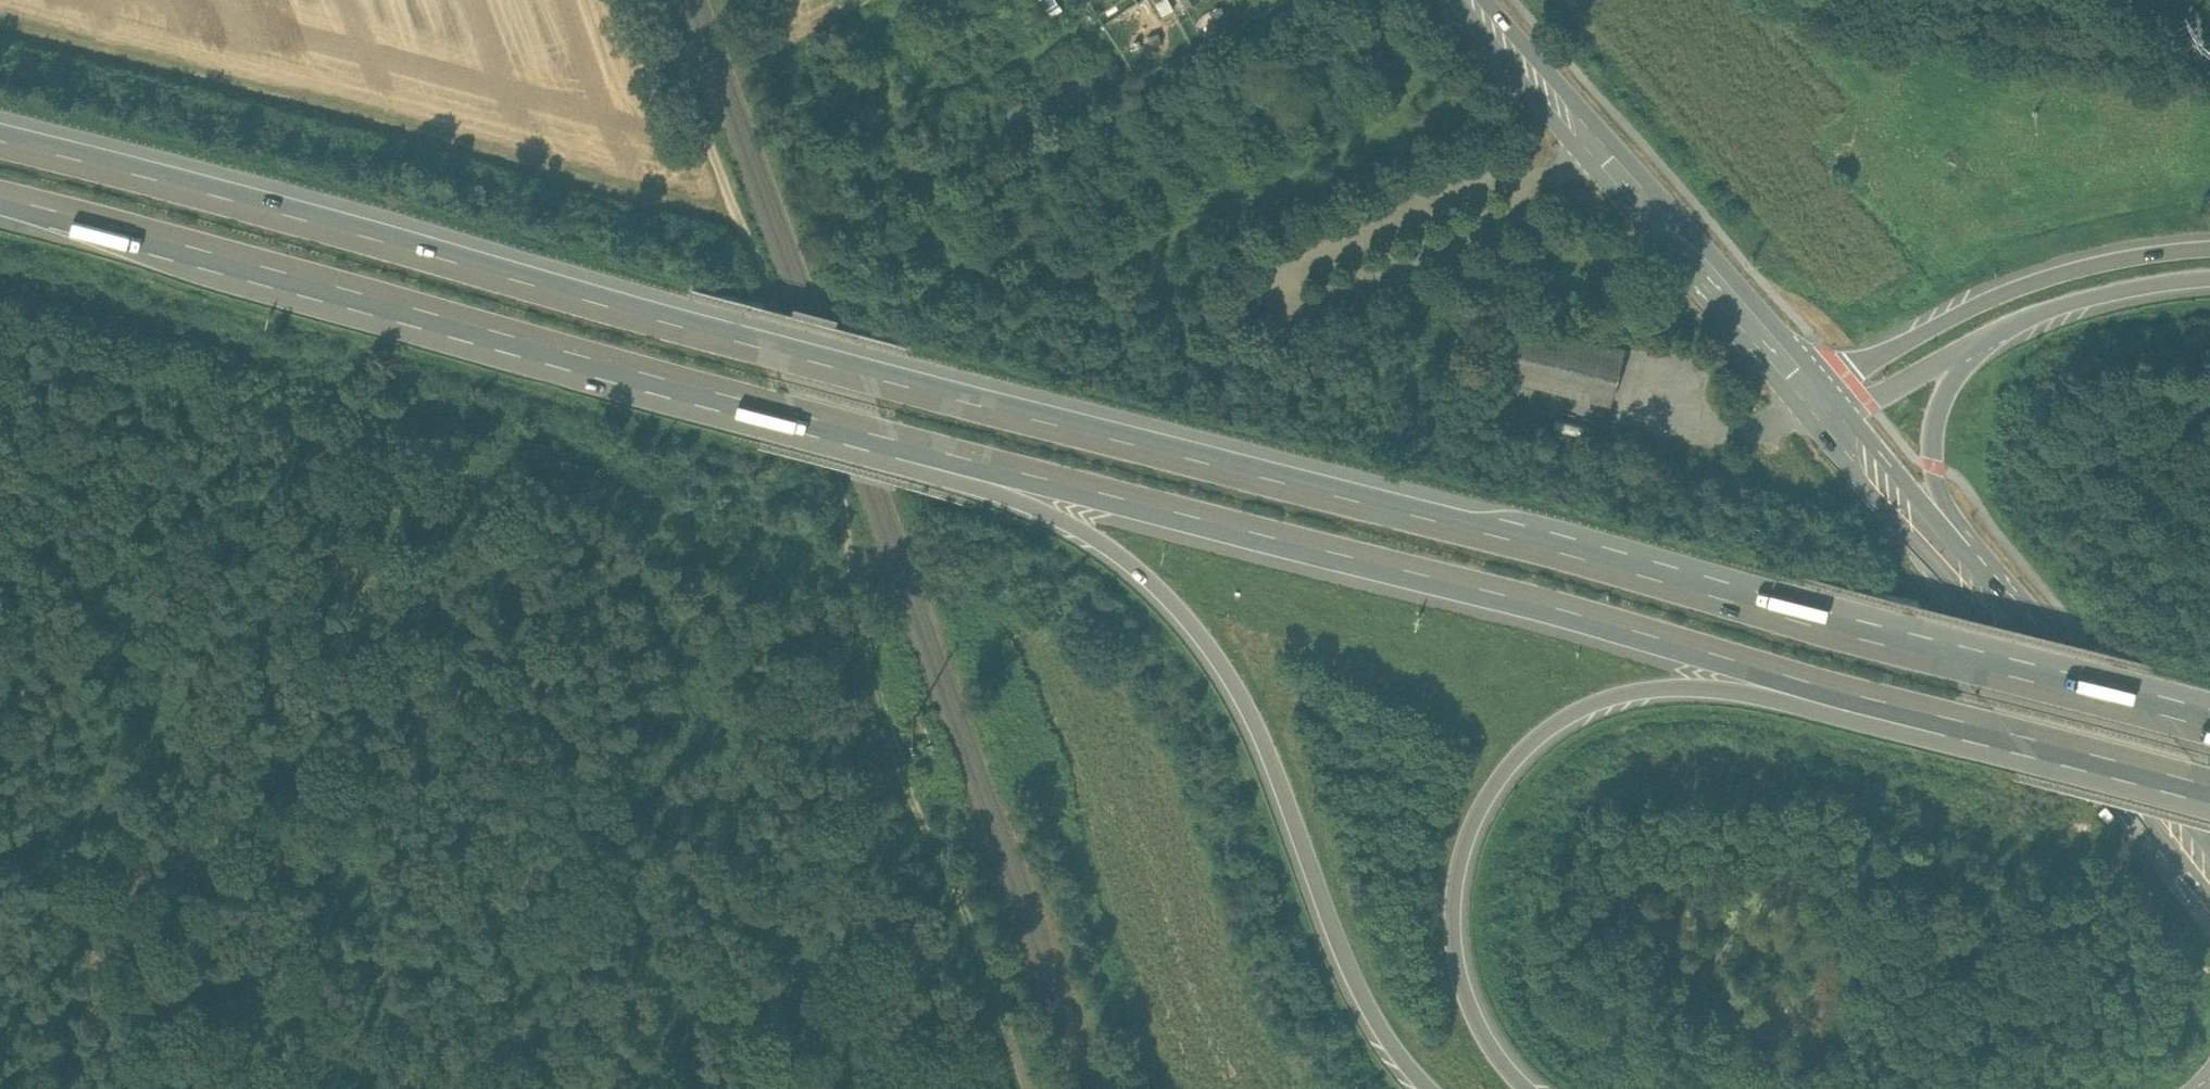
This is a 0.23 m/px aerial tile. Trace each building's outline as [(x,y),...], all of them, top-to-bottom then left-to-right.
[(1634,362),(1518,336),(1504,396),(1620,423),(1634,362)]
